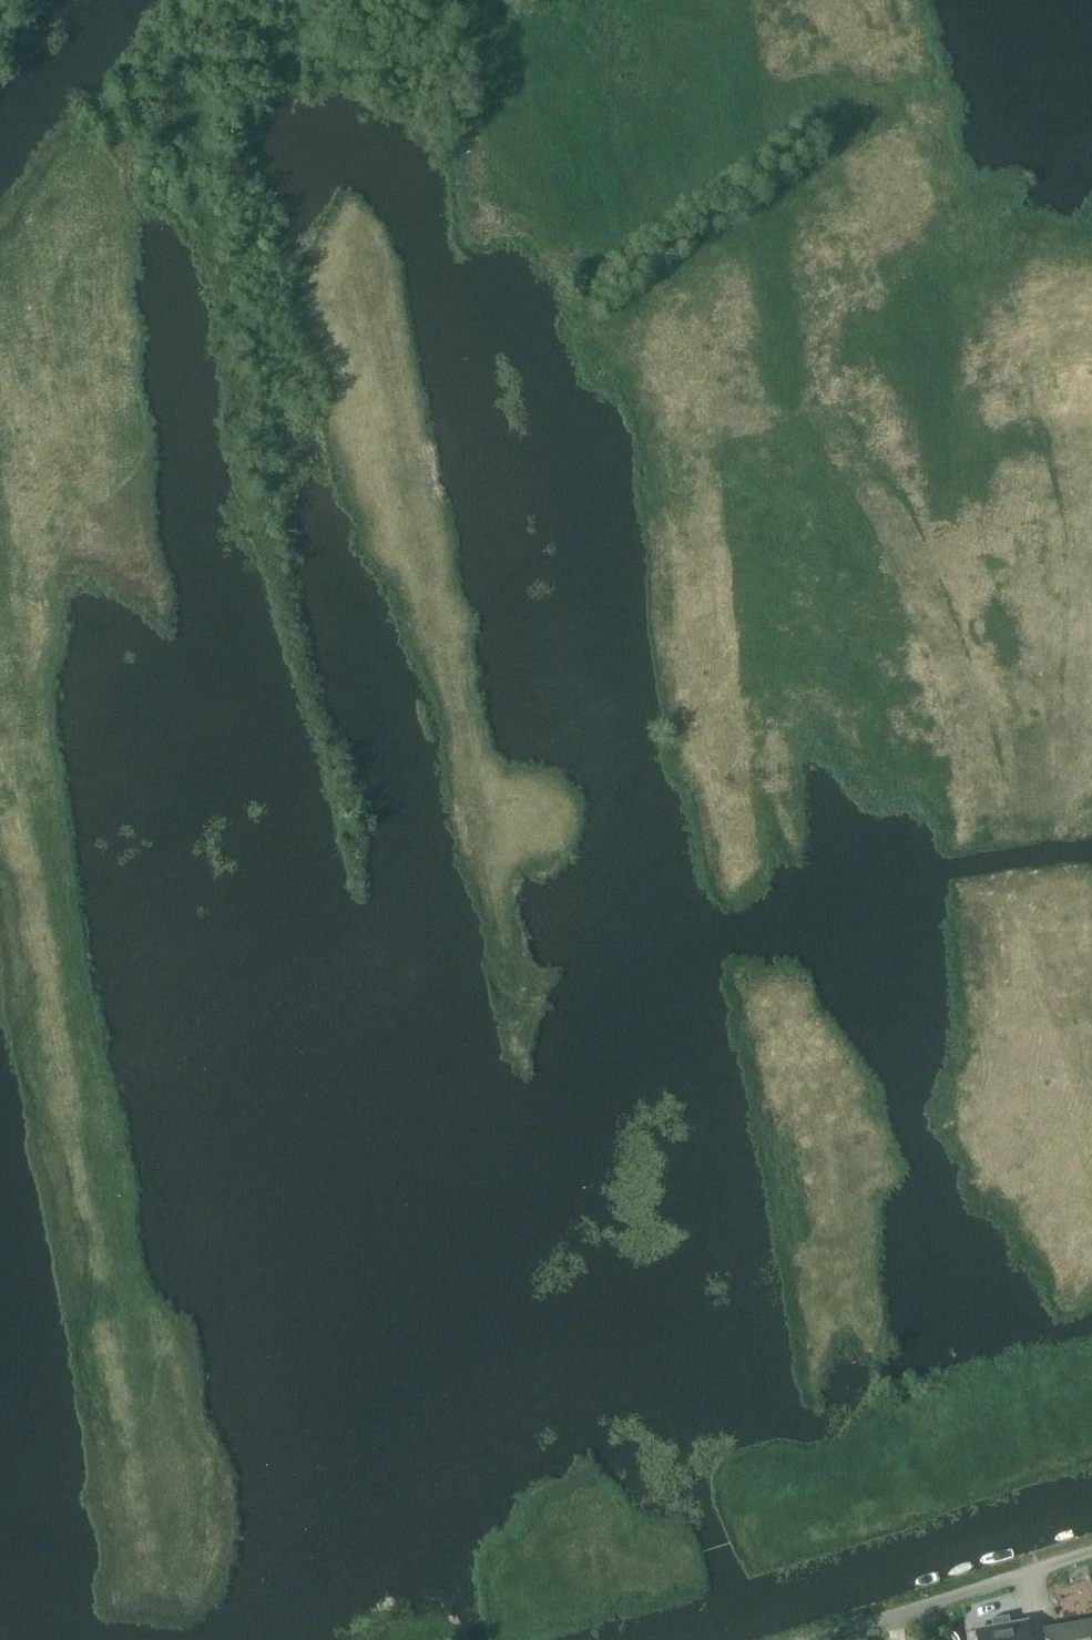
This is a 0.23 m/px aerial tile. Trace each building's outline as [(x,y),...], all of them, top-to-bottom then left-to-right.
[(977,1629),(979,1639),(1031,1639),(1027,1621),(977,1629)] [(1044,1629),(1046,1639),(1091,1639),(1091,1621),(1044,1629)]
